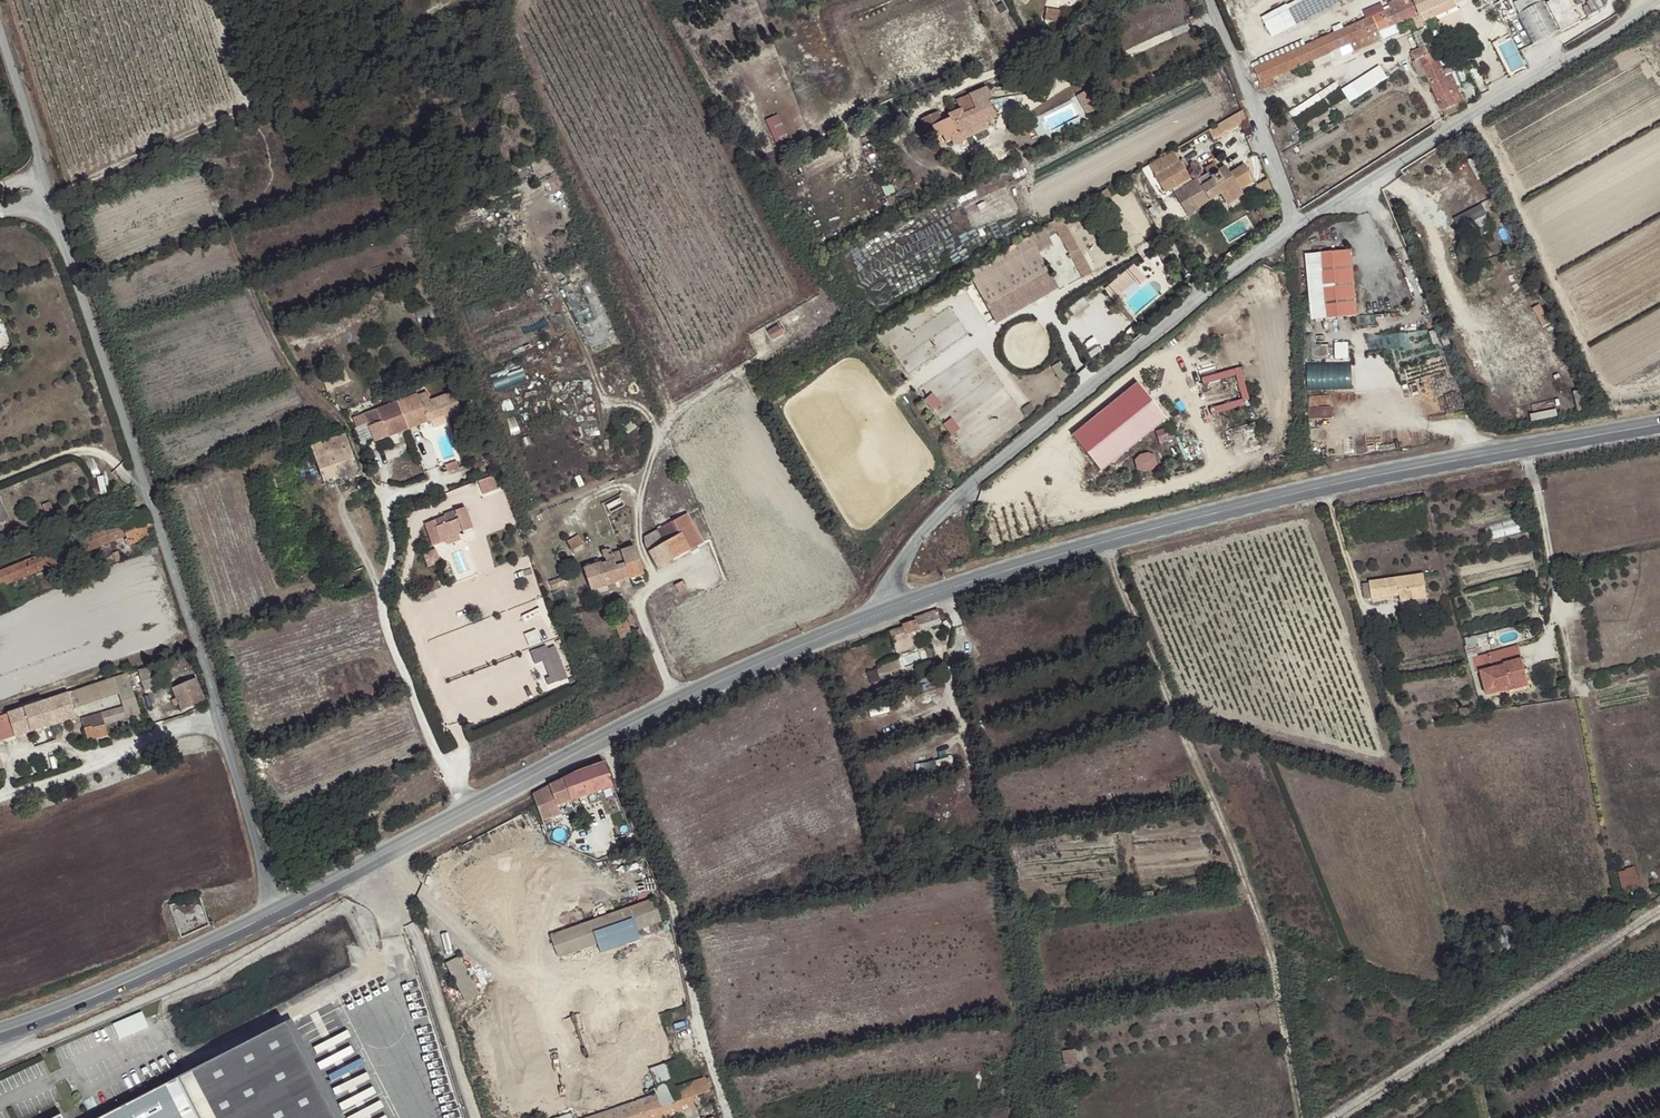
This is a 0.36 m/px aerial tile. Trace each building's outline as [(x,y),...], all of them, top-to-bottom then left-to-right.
[(1340,48),(1349,44),(1352,50),(1353,51),(1382,39),(1379,31),(1395,24),(1411,16),(1449,0),(1394,0),(1387,3),(1389,8),(1254,67),(1263,90),(1275,84),(1273,78),(1340,48)] [(1296,12),(1301,22),(1344,0),(1319,0),(1296,12)] [(1454,0),(1449,0),(1411,16),(1417,29),(1423,26),(1422,22),(1457,7),(1454,0)] [(1519,14),(1541,2),(1540,0),(1519,0),(1513,3),(1519,14)] [(1541,2),(1519,14),(1534,43),(1561,29),(1546,0),(1541,2)] [(1563,33),(1582,23),(1570,0),(1560,0),(1550,5),(1563,33)] [(1590,17),(1606,8),(1602,0),(1593,0),(1588,3),(1589,5),(1585,8),(1590,17)] [(1379,31),(1382,39),(1398,32),(1395,24),(1379,31)] [(1411,51),(1415,61),(1418,59),(1425,75),(1441,110),(1445,109),(1457,103),(1464,100),(1452,73),(1445,75),(1434,52),(1433,52),(1428,54),(1424,46),(1429,44),(1423,29),(1413,33),(1419,48),(1411,51)] [(1511,74),(1527,65),(1512,37),(1496,45),(1511,74)] [(1349,44),(1340,48),(1343,54),(1352,50),(1349,44)] [(1433,52),(1429,44),(1424,46),(1428,54),(1433,52)] [(1418,59),(1415,61),(1412,62),(1419,78),(1425,75),(1418,59)] [(1382,64),(1344,87),(1351,100),(1389,77),(1382,64)] [(964,112),(961,108),(948,114),(956,132),(954,133),(951,135),(950,138),(950,139),(951,142),(953,143),(956,144),(959,144),(961,142),(963,140),(963,137),(973,133),(972,132),(970,127),(985,121),(995,116),(989,101),(991,100),(986,87),(969,94),(972,103),(974,107),(964,112)] [(1076,95),(1082,106),(1094,100),(1089,89),(1076,95)] [(1094,100),(1082,106),(1086,113),(1098,107),(1094,100)] [(972,103),(961,108),(964,112),(974,107),(972,103)] [(1457,103),(1445,109),(1448,115),(1460,110),(1457,103)] [(1248,121),(1243,108),(1207,129),(1214,141),(1248,121)] [(780,113),(767,118),(777,140),(789,134),(780,113)] [(970,127),(972,132),(987,126),(985,121),(970,127)] [(1181,164),(1173,150),(1148,164),(1156,178),(1181,164)] [(1181,164),(1156,178),(1164,192),(1189,177),(1181,164)] [(1184,187),(1191,200),(1201,195),(1205,202),(1221,193),(1226,203),(1241,195),(1238,189),(1252,181),(1243,165),(1229,173),(1225,166),(1217,171),(1212,164),(1204,169),(1208,174),(1184,187)] [(887,176),(878,180),(890,208),(897,205),(892,194),(895,193),(887,176)] [(1261,199),(1272,192),(1267,178),(1254,186),(1261,199)] [(1091,198),(1096,207),(1113,197),(1107,188),(1091,198)] [(1195,207),(1205,202),(1201,195),(1191,200),(1195,207)] [(1483,202),(1456,218),(1463,229),(1489,213),(1483,202)] [(1092,270),(1060,216),(1035,231),(1005,249),(967,271),(997,322),(1058,286),(1037,252),(1051,244),(1047,236),(1056,231),(1082,276),(1092,270)] [(1115,235),(1120,244),(1127,239),(1122,231),(1115,235)] [(1305,254),(1311,320),(1356,316),(1351,251),(1305,254)] [(1106,287),(1120,304),(1150,279),(1136,262),(1106,287)] [(779,325),(767,331),(772,339),(783,333),(779,325)] [(523,362),(492,373),(498,391),(529,380),(523,362)] [(1353,387),(1353,362),(1310,362),(1310,387),(1353,387)] [(1243,366),(1204,375),(1206,383),(1233,377),(1239,399),(1213,406),(1214,412),(1252,402),(1243,366)] [(344,372),(324,380),(327,388),(347,381),(344,372)] [(1103,470),(1171,419),(1142,381),(1074,432),(1103,470)] [(417,394),(398,401),(408,429),(431,420),(443,415),(444,419),(461,413),(453,392),(431,401),(427,392),(418,396),(417,394)] [(408,429),(398,401),(353,419),(356,428),(368,424),(374,439),(375,441),(408,429)] [(446,422),(444,419),(443,415),(431,420),(433,426),(446,422)] [(368,424),(356,428),(354,429),(360,444),(374,439),(368,424)] [(1163,442),(1175,436),(1170,426),(1158,432),(1163,442)] [(345,435),(329,440),(342,474),(358,468),(345,435)] [(342,474),(329,440),(311,446),(323,480),(342,474)] [(1160,466),(1156,451),(1137,455),(1140,470),(1160,466)] [(493,476),(478,481),(480,492),(495,488),(493,476)] [(11,517),(0,494),(0,518),(1,522),(11,517)] [(117,497),(109,500),(112,506),(119,502),(117,497)] [(619,498),(606,505),(610,513),(624,506),(619,498)] [(440,522),(439,518),(425,523),(432,545),(446,541),(445,537),(457,533),(462,531),(462,532),(472,528),(471,526),(468,516),(465,507),(444,515),(445,516),(446,520),(440,522)] [(668,516),(671,522),(681,516),(678,511),(668,516)] [(147,512),(133,518),(126,520),(76,541),(2,570),(0,571),(0,585),(14,579),(80,553),(126,535),(130,544),(149,536),(145,527),(152,525),(147,512)] [(476,513),(468,516),(471,526),(480,524),(476,513)] [(671,522),(658,530),(673,559),(703,542),(687,513),(681,516),(671,522)] [(1519,518),(1452,535),(1455,549),(1522,532),(1519,518)] [(618,527),(613,519),(608,521),(613,529),(618,527)] [(613,529),(608,521),(599,527),(603,535),(613,529)] [(562,535),(566,542),(576,535),(572,528),(562,535)] [(673,559),(658,530),(643,538),(644,544),(648,553),(656,569),(673,559)] [(445,537),(446,541),(446,544),(459,540),(457,533),(445,537)] [(576,535),(566,542),(574,554),(584,548),(576,535)] [(424,551),(428,564),(441,560),(438,547),(424,551)] [(620,551),(629,577),(643,573),(634,547),(620,551)] [(608,584),(629,577),(620,551),(612,553),(610,548),(602,551),(603,557),(605,557),(606,562),(601,564),(608,584)] [(591,589),(608,584),(601,564),(601,562),(584,568),(591,589)] [(564,575),(549,582),(552,589),(567,583),(564,575)] [(1400,595),(1401,601),(1427,597),(1423,575),(1370,582),(1373,598),(1400,595)] [(681,581),(674,585),(678,593),(686,589),(681,581)] [(1427,597),(1401,601),(1402,608),(1428,604),(1427,597)] [(938,608),(901,622),(902,627),(905,633),(919,629),(920,630),(941,624),(938,608)] [(632,634),(631,632),(626,619),(615,623),(621,638),(631,635),(632,634)] [(905,633),(902,627),(890,630),(894,644),(903,641),(904,645),(907,644),(905,633)] [(640,629),(631,632),(632,634),(631,635),(633,640),(623,643),(626,650),(645,643),(640,629)] [(923,639),(920,630),(919,629),(905,633),(907,644),(923,639)] [(1491,667),(1488,653),(1477,656),(1475,644),(1465,646),(1468,658),(1473,657),(1476,672),(1479,671),(1486,697),(1507,691),(1506,686),(1527,680),(1522,660),(1491,667)] [(1518,646),(1488,653),(1491,667),(1522,660),(1518,646)] [(139,674),(140,679),(143,690),(154,687),(149,670),(139,674)] [(104,724),(139,714),(134,697),(126,673),(113,678),(118,694),(122,708),(82,719),(87,741),(107,735),(104,724)] [(73,708),(118,694),(113,678),(84,687),(68,693),(73,708)] [(195,680),(173,689),(181,708),(203,699),(195,680)] [(1506,686),(1507,691),(1528,686),(1527,680),(1506,686)] [(73,708),(68,693),(35,704),(0,716),(0,736),(1,741),(75,716),(73,708)] [(555,781),(532,793),(536,804),(542,819),(560,813),(558,804),(611,785),(603,762),(569,773),(557,780),(555,781)] [(265,818),(257,820),(261,831),(269,829),(265,818)] [(1639,887),(1634,867),(1618,870),(1623,890),(1639,887)] [(652,900),(552,935),(559,956),(659,920),(652,900)] [(460,956),(445,964),(465,1000),(479,992),(460,956)] [(114,1022),(121,1037),(150,1025),(143,1010),(114,1022)] [(286,1022),(97,1117),(335,1117),(286,1022)] [(680,1113),(682,1117),(690,1117),(698,1115),(696,1108),(701,1107),(697,1095),(710,1091),(705,1076),(674,1087),(665,1063),(649,1069),(657,1093),(583,1117),(666,1117),(680,1113)]
